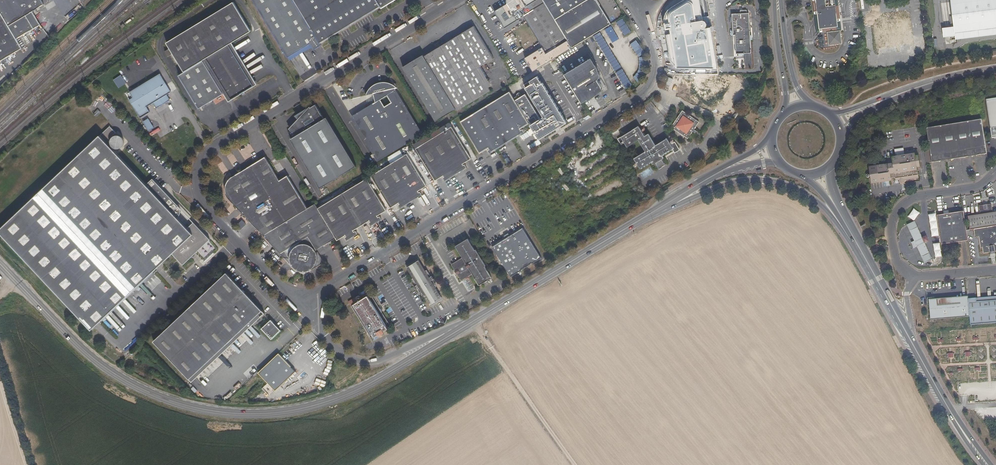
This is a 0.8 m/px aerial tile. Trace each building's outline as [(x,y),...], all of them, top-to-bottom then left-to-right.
[(22,49),(17,40),(40,26),(33,12),(44,5),(41,0),(0,0),(0,62),(22,49)] [(289,57),(311,44),(312,47),(314,50),(321,45),(320,44),(381,7),(382,8),(395,0),(254,0),(289,57)] [(494,11),(505,28),(524,16),(542,47),(525,58),(533,71),(572,47),(612,23),(598,0),(513,0),(494,11)] [(819,29),(824,29),(824,30),(825,30),(830,30),(830,32),(829,33),(830,42),(832,44),(840,43),(841,41),(840,33),(839,31),(833,32),(833,29),(839,29),(840,27),(840,23),(838,22),(838,16),(839,15),(838,6),(836,5),(836,0),(816,0),(819,29)] [(957,39),(957,35),(946,36),(945,29),(956,27),(952,0),(951,0),(955,27),(943,28),(944,38),(956,36),(956,40),(995,35),(995,34),(957,39)] [(995,34),(995,0),(952,0),(956,27),(945,29),(946,36),(957,35),(957,39),(995,34)] [(234,2),(166,43),(170,48),(173,53),(184,72),(179,75),(199,109),(224,94),(229,102),(257,84),(232,43),(251,31),(234,2)] [(735,35),(736,53),(751,53),(749,13),(747,13),(746,10),(740,10),(740,13),(732,14),(733,35),(735,35)] [(882,44),(911,41),(908,14),(905,14),(905,11),(882,13),(883,17),(879,17),(882,44)] [(625,34),(630,31),(625,24),(620,27),(625,34)] [(494,58),(474,26),(424,56),(456,109),(457,111),(491,90),(477,68),(494,58)] [(606,52),(611,48),(602,38),(597,42),(606,52)] [(289,57),(290,60),(312,47),(311,44),(289,57)] [(169,56),(173,53),(170,48),(165,51),(169,56)] [(456,109),(424,56),(423,55),(402,67),(436,121),(456,109)] [(591,58),(564,74),(582,102),(587,99),(588,101),(603,90),(602,87),(599,83),(598,80),(597,79),(599,78),(600,75),(599,72),(597,67),(592,59),(591,58)] [(614,67),(616,70),(615,71),(626,89),(632,86),(620,64),(614,67)] [(113,78),(118,87),(126,83),(121,74),(113,78)] [(133,98),(130,100),(141,118),(150,112),(147,107),(171,92),(160,74),(130,92),(133,98)] [(537,85),(543,82),(538,75),(533,78),(536,83),(537,85)] [(521,96),(515,100),(529,123),(539,140),(556,129),(556,130),(557,130),(558,130),(559,130),(559,129),(560,129),(560,128),(559,127),(567,123),(543,82),(537,85),(536,83),(533,78),(523,84),(543,117),(536,121),(521,96)] [(353,117),(378,158),(421,133),(395,90),(392,92),(390,89),(393,84),(388,82),(382,81),(379,82),(375,83),(371,86),(368,90),(365,95),(373,93),(375,102),(373,103),(374,105),(353,117)] [(521,129),(521,128),(529,123),(515,100),(509,91),(460,121),(480,153),(489,148),(489,149),(488,150),(490,153),(525,132),(523,129),(521,129)] [(986,99),(992,138),(995,137),(995,98),(986,99)] [(305,110),(296,115),(298,118),(304,129),(295,135),(290,138),(320,188),(357,166),(327,117),(324,118),(315,104),(311,107),(310,105),(305,110)] [(689,136),(698,120),(681,111),(672,127),(689,136)] [(148,130),(153,127),(148,118),(143,121),(148,130)] [(295,135),(304,129),(298,118),(288,128),(295,135)] [(932,163),(987,154),(982,119),(926,128),(932,163)] [(210,238),(194,221),(187,227),(177,217),(179,214),(181,211),(181,209),(179,206),(175,201),(153,179),(147,185),(116,154),(107,144),(106,143),(111,137),(112,138),(112,139),(112,140),(111,140),(111,141),(111,142),(111,143),(111,144),(112,145),(112,146),(113,147),(114,148),(115,148),(116,149),(117,149),(118,149),(119,149),(120,148),(121,148),(122,148),(122,147),(123,147),(123,146),(124,146),(124,145),(124,144),(124,143),(125,142),(124,142),(124,141),(124,140),(124,139),(123,139),(123,138),(123,137),(122,137),(121,136),(120,136),(119,136),(119,135),(118,135),(117,135),(116,136),(115,136),(114,136),(114,137),(113,136),(116,133),(109,126),(0,230),(0,233),(19,253),(92,330),(173,253),(183,264),(210,238)] [(351,135),(356,133),(353,126),(348,128),(351,135)] [(416,148),(435,180),(443,175),(444,176),(443,177),(445,180),(467,167),(465,164),(464,165),(463,164),(471,158),(452,126),(416,148)] [(664,158),(662,155),(672,149),(675,153),(680,149),(675,141),(671,144),(667,138),(655,145),(648,133),(644,136),(638,126),(620,136),(627,147),(639,140),(645,151),(634,158),(640,168),(651,161),(653,164),(654,164),(655,166),(657,166),(660,164),(658,161),(663,158),(664,158)] [(896,178),(903,177),(904,180),(919,177),(917,167),(920,167),(918,152),(915,152),(915,154),(892,157),(892,160),(887,161),(888,164),(877,166),(879,182),(891,181),(891,178),(895,177),(896,178)] [(427,186),(407,153),(371,175),(391,208),(399,202),(400,204),(398,205),(400,208),(422,194),(420,191),(419,192),(418,191),(427,186)] [(228,198),(235,205),(263,235),(307,208),(287,175),(279,180),(265,156),(231,177),(228,180),(226,183),(225,186),(225,190),(226,195),(228,198)] [(664,162),(664,160),(663,158),(658,161),(660,164),(657,166),(658,169),(665,165),(664,162)] [(554,182),(565,173),(560,167),(549,176),(554,182)] [(386,210),(367,178),(317,208),(336,238),(337,240),(346,235),(346,236),(345,237),(347,240),(358,234),(356,230),(354,231),(354,230),(370,220),(371,222),(369,222),(371,226),(382,219),(380,216),(378,217),(378,215),(386,210)] [(317,208),(315,204),(307,208),(263,235),(291,264),(292,264),(295,268),(299,270),(304,271),(307,271),(311,269),(312,270),(324,262),(317,249),(336,238),(317,208)] [(993,212),(991,204),(979,206),(980,214),(968,216),(970,230),(974,230),(995,226),(995,212),(993,212)] [(908,217),(915,220),(920,212),(913,208),(908,217)] [(943,214),(936,215),(941,244),(968,240),(966,231),(964,211),(949,213),(948,210),(943,211),(943,214)] [(974,230),(975,238),(979,237),(980,248),(982,247),(983,253),(990,252),(990,254),(995,253),(994,251),(995,251),(995,226),(974,230)] [(918,227),(910,231),(914,241),(922,237),(918,227)] [(911,242),(914,248),(917,247),(925,243),(927,242),(928,240),(927,237),(925,236),(922,237),(914,241),(911,242)] [(456,246),(463,258),(452,264),(452,265),(455,271),(457,270),(459,273),(457,274),(461,280),(462,280),(472,274),(480,285),(492,278),(485,266),(486,266),(476,250),(475,250),(468,239),(456,246)] [(935,257),(942,256),(939,242),(933,243),(935,257)] [(929,253),(925,243),(917,247),(921,257),(929,253)] [(431,304),(441,298),(431,281),(429,277),(418,260),(408,266),(418,284),(420,287),(431,304)] [(155,340),(191,378),(251,321),(254,324),(265,313),(227,272),(155,340)] [(363,298),(359,301),(356,296),(348,301),(373,341),(384,335),(382,332),(388,328),(387,326),(390,324),(367,288),(360,292),(363,298)] [(928,299),(930,320),(970,317),(968,298),(968,296),(928,299)] [(970,317),(970,324),(983,323),(995,322),(995,300),(976,301),(976,297),(968,298),(970,317)] [(281,330),(271,319),(262,328),(272,339),(281,330)] [(296,371),(279,353),(259,372),(276,390),(296,371)]
